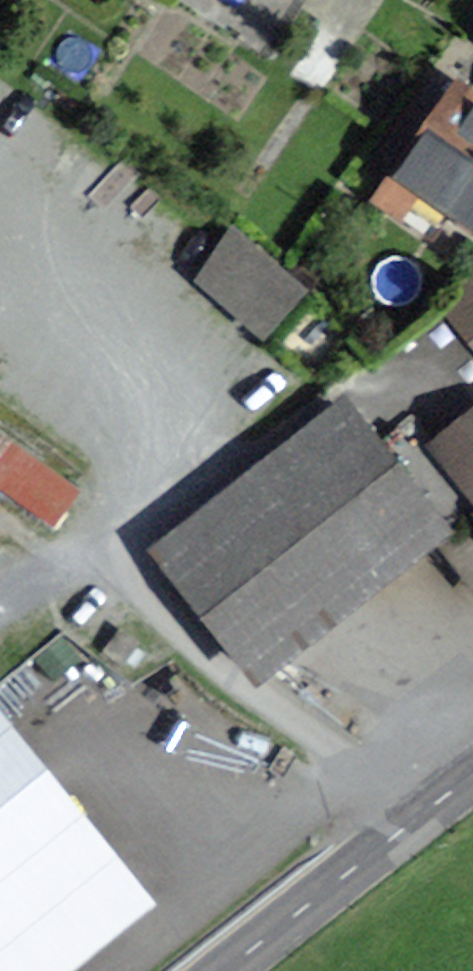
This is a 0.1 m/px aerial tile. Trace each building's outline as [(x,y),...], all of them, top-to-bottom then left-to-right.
[(457,100),(384,202),(426,232),(453,194),(472,208),(472,112),(457,100)] [(235,226),(191,280),(268,342),(312,288),(235,226)] [(372,447),(429,520),(469,489),(472,494),(472,278),(439,304),(444,310),(441,313),(438,309),(326,396),(341,415),(344,413),(372,447)] [(247,663),(429,520),(372,447),(344,413),(341,415),(162,556),(247,663)] [(57,531),(84,488),(11,444),(0,462),(0,496),(57,531)] [(446,560),(472,591),(472,536),(446,560)] [(120,630),(103,653),(122,666),(138,644),(120,630)] [(103,857),(0,730),(0,940),(103,857)]
